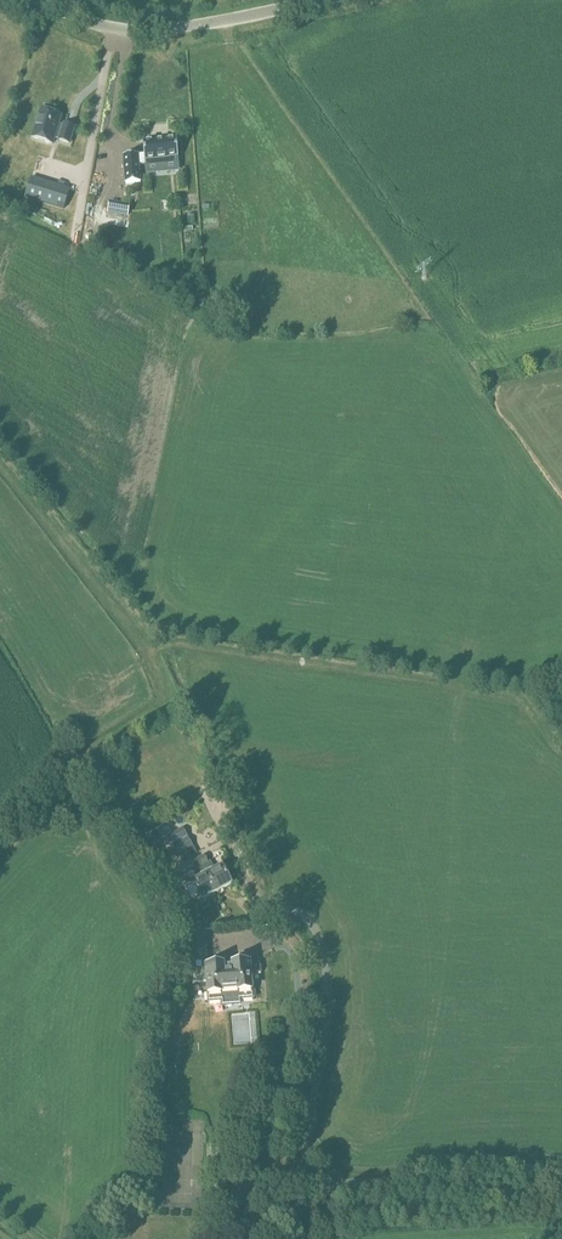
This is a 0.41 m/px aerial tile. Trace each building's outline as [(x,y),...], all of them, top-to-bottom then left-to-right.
[(60,114),(41,108),(33,135),(52,141),(54,135),(59,137),(59,138),(70,142),(75,126),(64,121),(63,124),(58,122),(60,114)] [(180,174),(177,143),(147,145),(149,176),(180,174)] [(156,189),(153,202),(173,206),(176,193),(156,189)] [(214,778),(205,783),(217,805),(226,801),(226,800),(222,792),(214,778)] [(183,827),(171,834),(176,843),(184,839),(188,836),(183,827)] [(176,843),(173,845),(178,854),(187,849),(188,849),(189,848),(184,839),(176,843)] [(206,854),(199,858),(203,865),(210,862),(206,854)] [(195,870),(203,865),(199,858),(191,862),(195,870)] [(225,864),(207,873),(217,892),(234,882),(225,864)] [(156,865),(144,871),(153,889),(165,883),(156,865)] [(201,900),(217,892),(207,873),(192,881),(201,900)] [(206,963),(203,930),(187,931),(190,964),(191,964),(206,963)] [(252,999),(252,990),(251,976),(257,975),(260,973),(259,966),(256,963),(250,964),(207,968),(206,963),(191,964),(193,983),(208,982),(209,1002),(222,1001),(222,997),(239,996),(239,1000),(252,999)] [(249,1014),(231,1015),(234,1043),(251,1042),(249,1014)]
